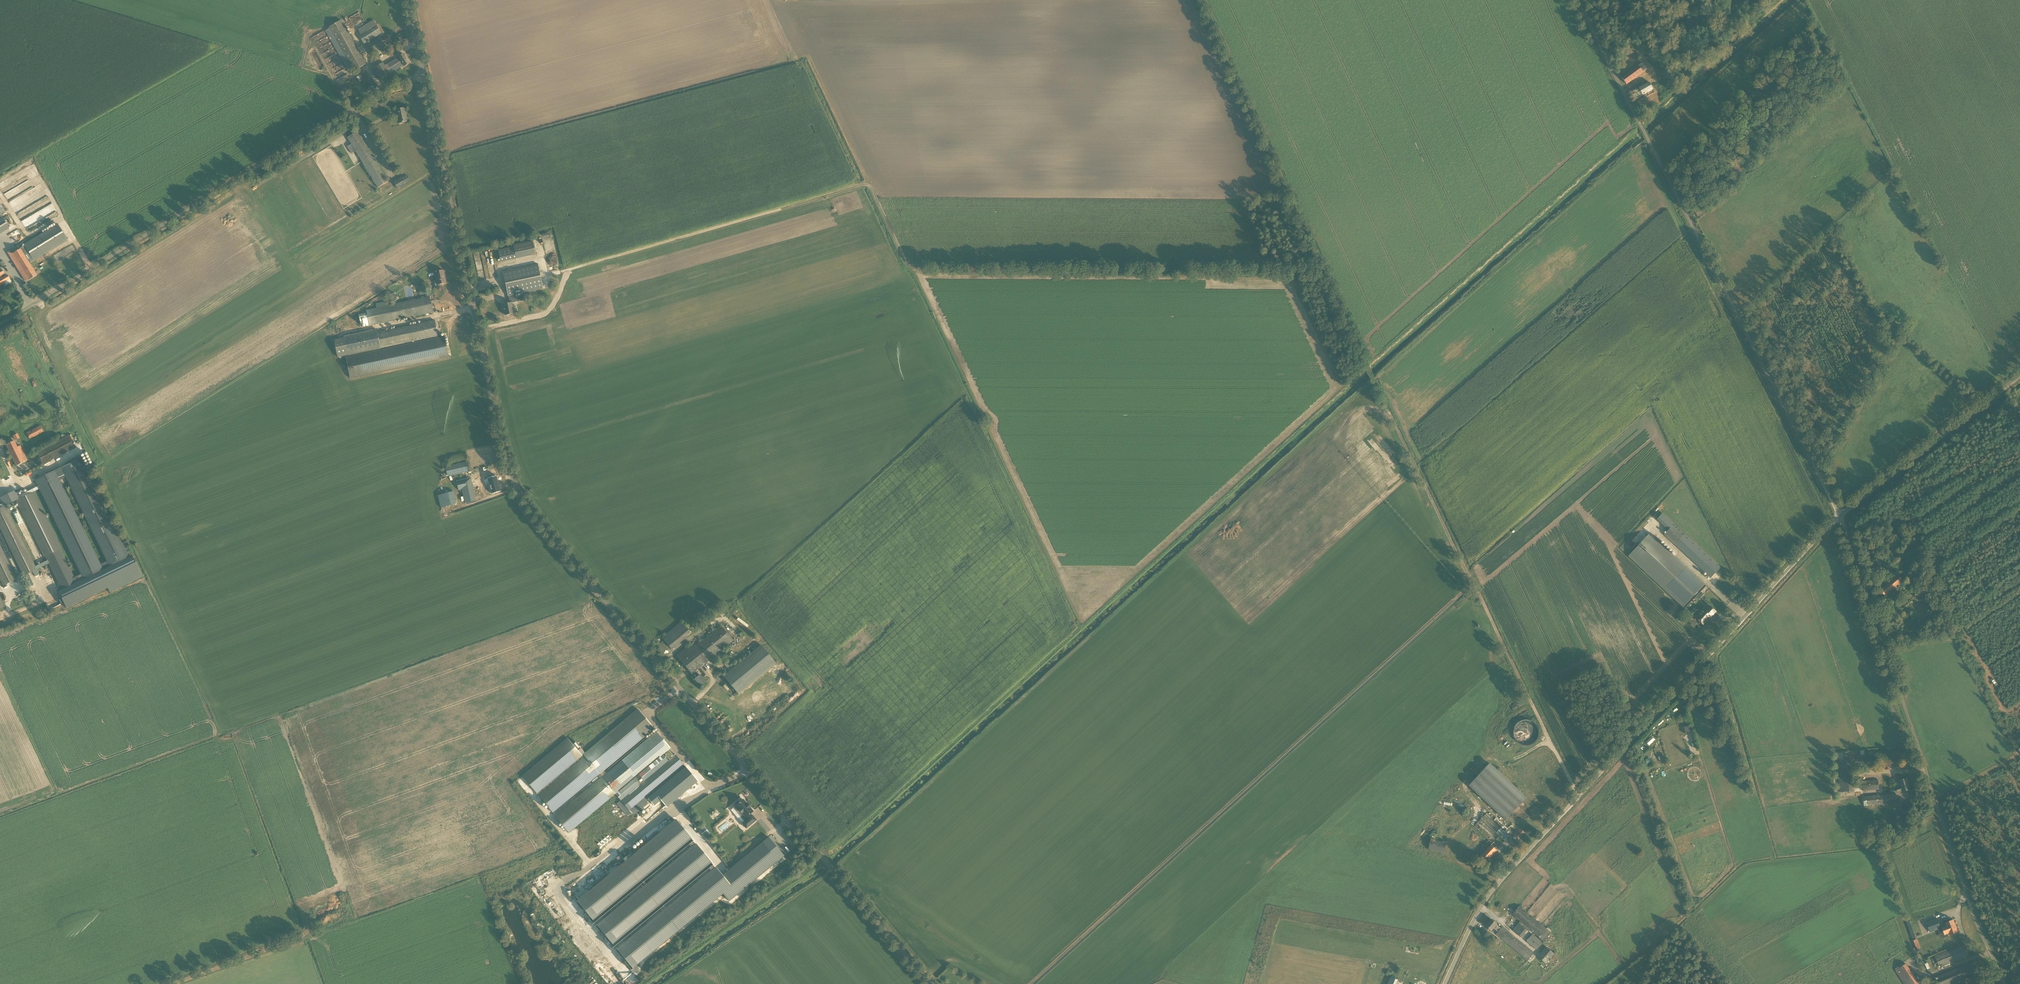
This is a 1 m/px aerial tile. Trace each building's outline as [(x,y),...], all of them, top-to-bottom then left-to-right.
[(342,20),(329,28),(353,72),(366,64),(342,20)] [(359,35),(364,44),(382,33),(376,25),(364,32),(362,28),(359,30),(361,34),(359,35)] [(387,34),(382,37),(385,43),(391,40),(387,34)] [(365,45),(371,55),(386,46),(380,36),(365,45)] [(405,66),(409,64),(403,54),(399,57),(387,65),(387,64),(384,66),(382,63),(373,69),(379,79),(389,73),(390,74),(404,65),(405,66)] [(1642,62),(1638,65),(1621,77),(1626,84),(1643,72),(1647,69),(1642,62)] [(370,85),(374,83),(366,71),(362,74),(370,85)] [(1659,76),(1651,81),(1656,89),(1657,91),(1661,89),(1663,91),(1666,89),(1665,87),(1659,76)] [(1645,98),(1654,93),(1649,82),(1631,92),(1635,100),(1643,95),(1645,98)] [(399,123),(408,121),(405,108),(396,110),(399,123)] [(388,181),(360,135),(358,131),(347,137),(349,141),(345,143),(352,154),(356,151),(358,155),(378,188),(388,181)] [(1730,178),(1734,174),(1727,167),(1723,170),(1730,178)] [(403,182),(401,178),(393,183),(398,189),(405,185),(404,184),(406,183),(404,181),(403,182)] [(12,209),(15,214),(40,200),(43,198),(41,195),(42,194),(40,190),(40,187),(33,188),(24,193),(25,197),(20,200),(9,202),(8,203),(13,213),(12,209)] [(21,221),(26,229),(34,223),(30,216),(21,221)] [(9,228),(2,218),(0,219),(0,234),(9,228)] [(29,263),(67,240),(57,224),(24,245),(24,246),(20,248),(18,245),(7,252),(9,256),(21,276),(21,275),(25,281),(28,279),(28,280),(36,275),(29,263)] [(513,245),(514,247),(498,250),(501,262),(536,255),(533,241),(513,245)] [(518,302),(516,295),(543,289),(538,265),(503,272),(508,296),(510,303),(503,305),(505,315),(515,313),(512,303),(518,302)] [(1,276),(4,274),(1,269),(0,270),(0,285),(9,279),(7,275),(2,278),(1,276)] [(437,285),(441,284),(446,283),(444,270),(434,272),(437,285)] [(388,301),(389,304),(394,302),(391,296),(386,299),(387,301),(388,301)] [(424,298),(390,306),(377,308),(366,310),(370,326),(428,313),(433,312),(429,297),(424,298)] [(435,320),(430,321),(378,332),(377,329),(344,336),(345,340),(335,342),(338,357),(345,356),(438,336),(435,320)] [(444,336),(438,337),(345,357),(350,379),(449,357),(444,336)] [(40,425),(26,433),(29,439),(43,431),(40,425)] [(43,465),(47,462),(75,448),(69,436),(37,452),(43,465)] [(6,445),(16,466),(27,460),(20,446),(17,447),(14,441),(6,445)] [(37,483),(38,486),(40,489),(81,574),(84,579),(103,570),(59,480),(66,477),(109,566),(129,557),(81,457),(54,470),(37,479),(38,483),(37,483)] [(466,462),(445,466),(448,476),(468,472),(466,462)] [(496,476),(487,478),(491,493),(500,491),(496,476)] [(476,501),(473,487),(471,477),(467,478),(456,481),(459,490),(462,490),(465,503),(476,501)] [(35,497),(32,492),(40,489),(38,486),(17,496),(15,491),(0,498),(0,499),(2,504),(0,505),(0,528),(23,576),(36,569),(5,506),(4,506),(19,499),(17,500),(45,557),(61,590),(84,579),(81,574),(74,578),(60,549),(35,497)] [(453,491),(438,495),(441,508),(457,504),(453,491)] [(1683,607),(1694,595),(1699,590),(1704,584),(1669,551),(1619,505),(1606,518),(1604,516),(1602,518),(1604,520),(1597,528),(1683,607)] [(1711,578),(1720,567),(1674,524),(1662,513),(1656,520),(1668,530),(1664,534),(1711,578)] [(3,586),(16,579),(0,546),(0,580),(3,586)] [(1897,561),(1891,567),(1896,572),(1901,567),(1902,566),(1898,563),(1897,561)] [(28,573),(23,576),(28,587),(34,585),(28,573)] [(1900,584),(1902,581),(1903,580),(1898,574),(1880,590),(1886,596),(1900,584)] [(1700,592),(1694,599),(1695,599),(1697,601),(1698,599),(1699,600),(1704,594),(1700,592)] [(1716,612),(1709,606),(1705,611),(1703,609),(1695,617),(1703,624),(1708,618),(1709,619),(1716,612)] [(737,617),(735,619),(746,627),(747,625),(737,617)] [(671,649),(691,633),(681,622),(662,638),(671,649)] [(733,641),(726,632),(721,626),(693,648),(690,644),(677,655),(692,674),(696,671),(710,659),(714,665),(721,659),(730,671),(724,676),(739,694),(776,663),(761,645),(733,668),(719,652),(733,641)] [(696,671),(692,674),(691,674),(700,686),(706,682),(701,676),(700,676),(696,671)] [(649,810),(648,808),(648,807),(649,807),(650,807),(644,801),(682,769),(683,769),(686,767),(675,754),(674,755),(669,749),(670,748),(659,735),(660,734),(658,731),(657,732),(607,774),(604,770),(654,729),(637,709),(582,756),(567,738),(522,776),(553,813),(598,775),(600,778),(555,816),(569,832),(615,794),(621,800),(617,803),(627,816),(644,809),(647,812),(649,810)] [(1513,724),(1518,743),(1539,738),(1534,719),(1513,724)] [(1684,734),(1692,731),(1690,725),(1682,728),(1684,734)] [(1897,767),(1897,759),(1868,757),(1867,765),(1897,767)] [(1840,793),(1853,792),(1851,760),(1838,761),(1840,793)] [(1469,786),(1502,818),(1523,795),(1490,764),(1469,786)] [(683,769),(647,799),(653,807),(672,791),(678,798),(698,781),(686,767),(683,769)] [(1897,793),(1905,791),(1910,790),(1907,778),(1899,781),(1901,786),(1896,788),(1897,793)] [(1862,782),(1863,791),(1879,789),(1878,780),(1868,781),(1862,782)] [(1864,806),(1896,804),(1895,794),(1864,797),(1864,806)] [(751,816),(750,814),(755,810),(745,798),(741,802),(739,800),(736,802),(738,804),(737,804),(741,809),(738,811),(742,815),(744,813),(748,818),(743,823),(747,827),(755,821),(751,816)] [(1487,862),(1505,841),(1504,840),(1509,835),(1486,814),(1474,827),(1488,840),(1479,850),(1483,853),(1480,856),(1487,862)] [(676,817),(580,899),(596,918),(688,839),(692,844),(600,923),(616,942),(708,862),(712,867),(620,947),(636,966),(725,890),(731,897),(784,852),(768,833),(723,872),(676,817)] [(1518,839),(1525,832),(1520,827),(1513,835),(1514,836),(1512,838),(1515,840),(1517,838),(1518,839)] [(706,833),(703,835),(710,844),(713,842),(711,840),(714,838),(710,833),(707,835),(706,833)] [(1444,853),(1445,848),(1447,842),(1435,839),(1431,838),(1428,849),(1444,853)] [(618,862),(622,858),(615,851),(607,858),(610,862),(614,858),(618,862)] [(1551,933),(1519,906),(1512,914),(1520,921),(1513,930),(1522,938),(1528,931),(1529,932),(1530,930),(1539,937),(1539,938),(1544,942),(1551,933)] [(1930,932),(1941,928),(1937,918),(1926,922),(1930,932)] [(1501,928),(1496,924),(1497,924),(1491,919),(1486,926),(1491,930),(1493,928),(1498,932),(1496,934),(1527,961),(1534,953),(1514,937),(1502,927),(1501,928)] [(1950,935),(1958,932),(1953,920),(1945,923),(1946,926),(1942,928),(1945,935),(1949,933),(1950,935)] [(1536,950),(1543,942),(1531,933),(1529,935),(1530,936),(1526,941),(1536,950)] [(1496,944),(1500,940),(1495,936),(1491,940),(1496,944)] [(1939,967),(1965,957),(1969,955),(1965,944),(1935,956),(1939,967)] [(1546,964),(1555,954),(1546,946),(1537,956),(1546,964)] [(1972,976),(1977,974),(1972,962),(1937,976),(1941,983),(1952,983),(1972,976)] [(1906,963),(1896,970),(1905,983),(1919,983),(1906,963)] [(1397,980),(1386,975),(1382,983),(1395,983),(1397,980)]
